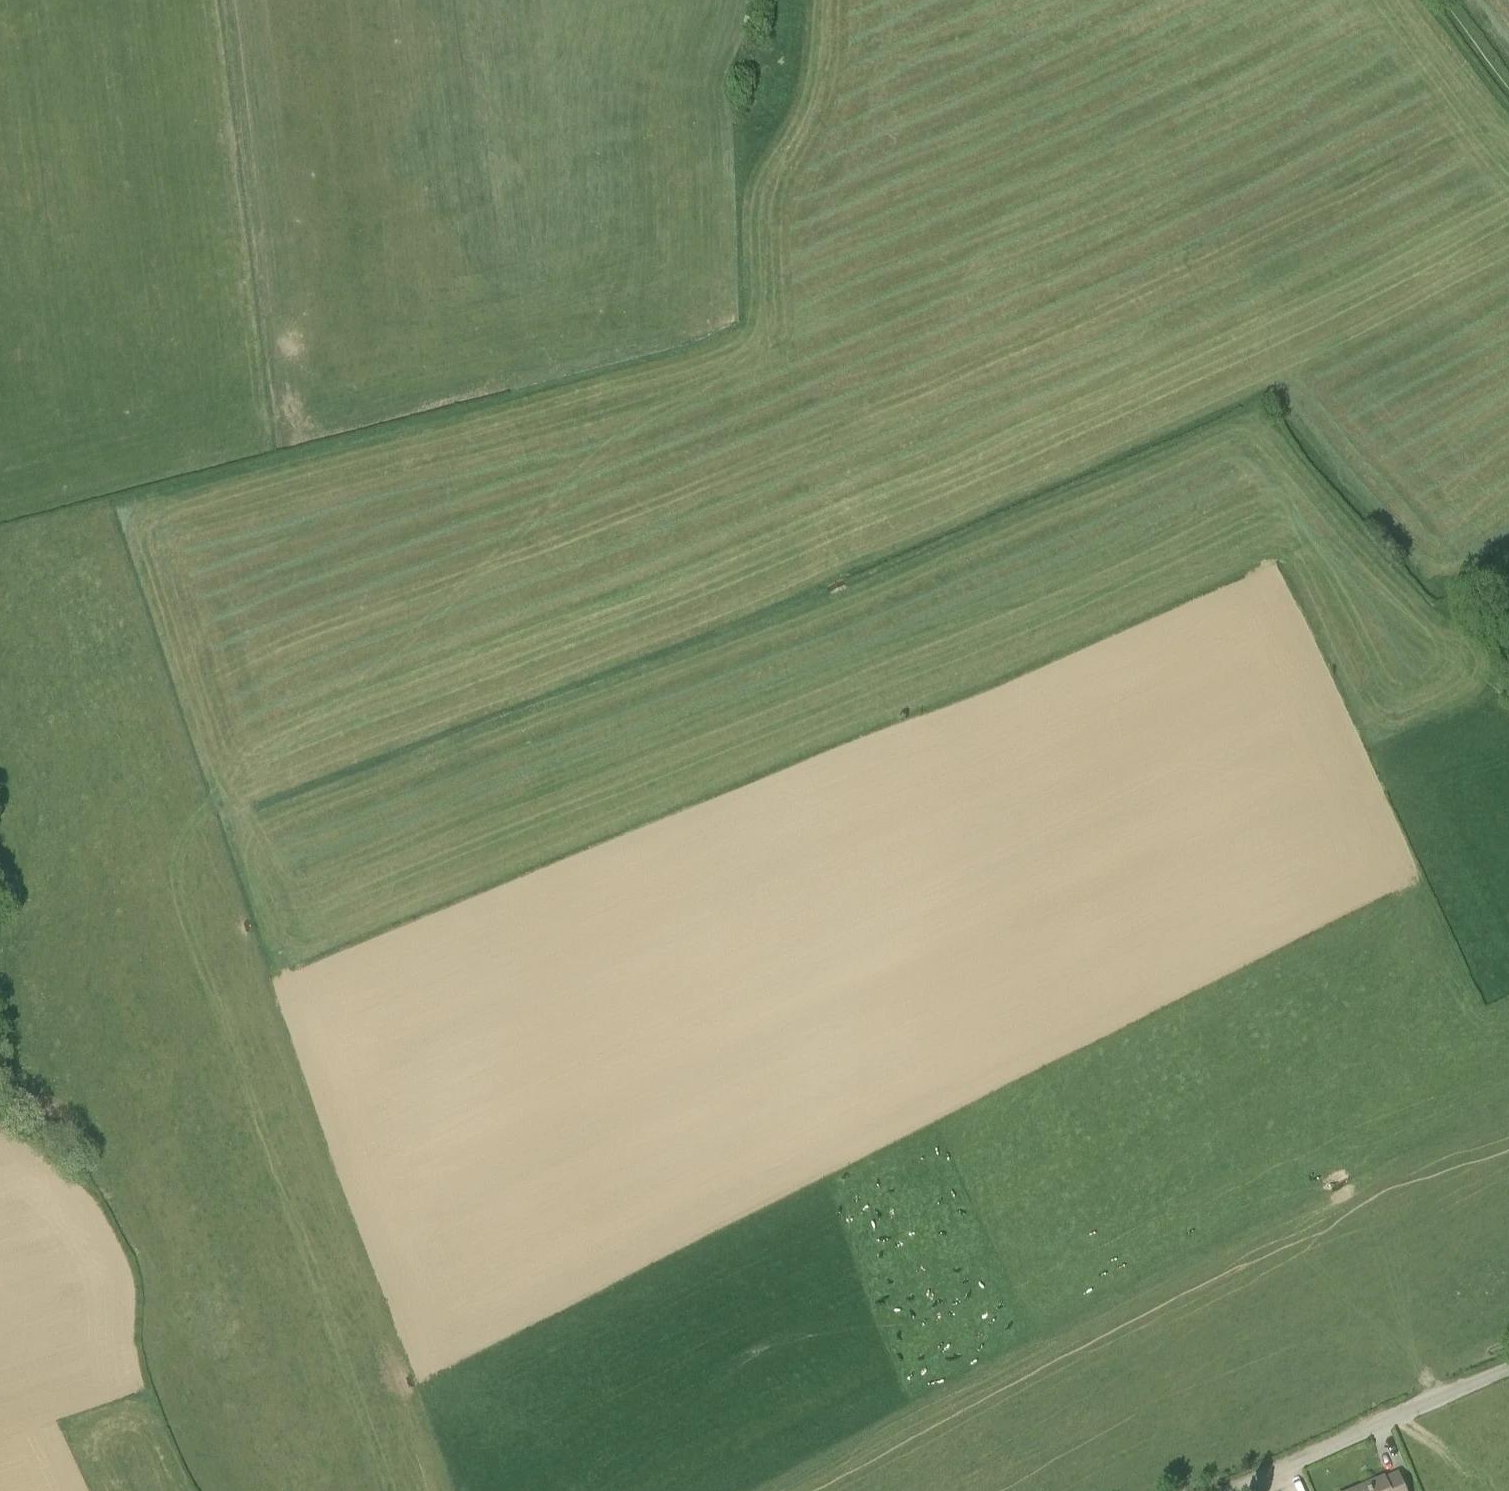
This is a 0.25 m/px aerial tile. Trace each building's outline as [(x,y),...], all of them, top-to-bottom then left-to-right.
[(1342,1484),(1345,1490),(1414,1490),(1401,1460),(1342,1484)]
